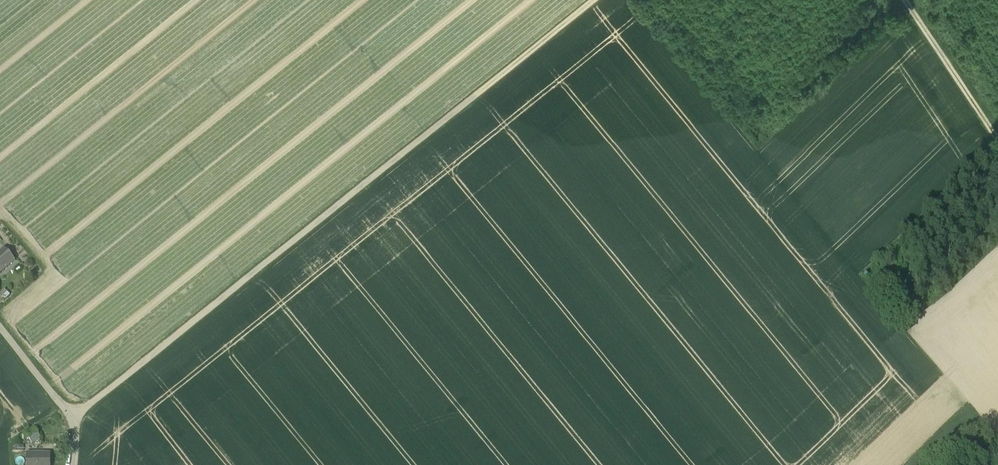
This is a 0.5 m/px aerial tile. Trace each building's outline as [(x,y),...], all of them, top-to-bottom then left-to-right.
[(15,262),(5,250),(0,254),(0,275),(15,262)] [(26,455),(26,464),(51,464),(51,455),(26,455)]
